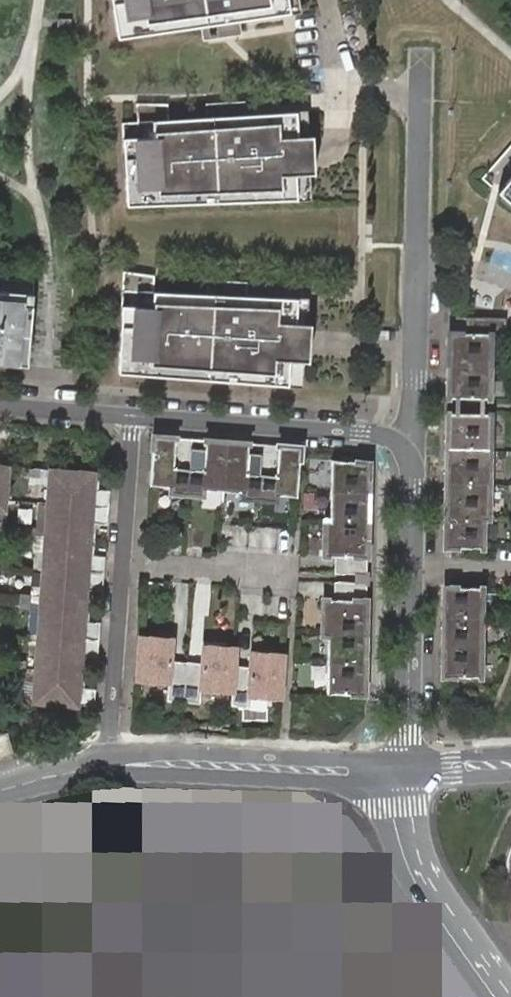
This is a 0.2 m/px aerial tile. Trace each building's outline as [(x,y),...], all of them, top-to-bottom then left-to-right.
[(117,40),(300,10),(299,0),(110,0),(117,40)] [(306,109),(121,119),(126,208),(311,197),(309,154),(306,109)] [(483,176),(510,200),(510,145),(483,176)] [(0,277),(0,363),(27,366),(34,280),(0,277)] [(307,344),(310,298),(217,292),(124,286),(118,375),(304,387),(307,344)] [(449,328),(448,393),(489,394),(490,330),(508,331),(509,314),(469,313),(468,329),(449,328)] [(446,457),(445,542),(483,543),(483,514),(489,514),(491,410),(447,409),(446,457)] [(153,436),(150,485),(171,486),(171,492),(204,494),(204,489),(243,492),(242,497),(275,500),(276,494),(297,496),(301,447),(153,436)] [(366,573),(369,462),(359,461),(331,459),(330,519),(325,519),(324,555),(335,555),(335,573),(366,573)] [(0,462),(0,514),(6,515),(10,463),(0,462)] [(97,470),(48,466),(31,703),(80,707),(97,470)] [(328,635),(327,693),(365,694),(367,582),(335,581),(334,599),(323,599),(323,635),(328,635)] [(444,582),(442,672),(481,672),(482,583),(444,582)] [(173,637),(140,634),(136,675),(170,678),(169,698),(199,700),(201,685),(234,688),(233,703),(249,704),(250,693),(282,695),(286,654),(252,651),(251,664),(236,663),(237,646),(204,644),(202,660),(172,658),(173,637)] [(12,752),(6,733),(0,735),(0,757),(12,752)]
